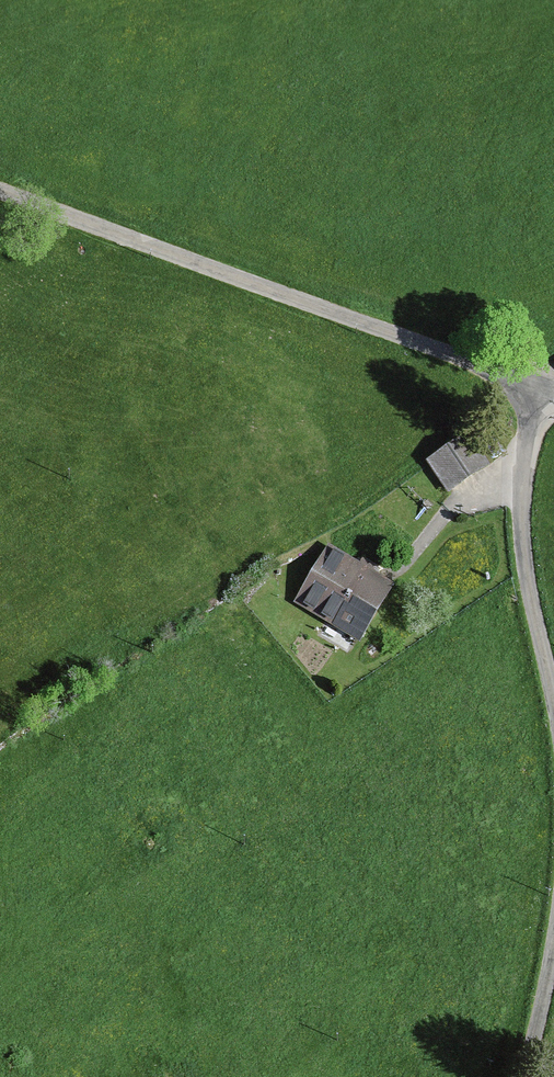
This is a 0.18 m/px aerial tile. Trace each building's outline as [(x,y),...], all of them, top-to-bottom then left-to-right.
[(468,439),(434,462),(451,487),(485,464),(468,439)] [(388,590),(329,556),(302,602),(360,636),(388,590)]
